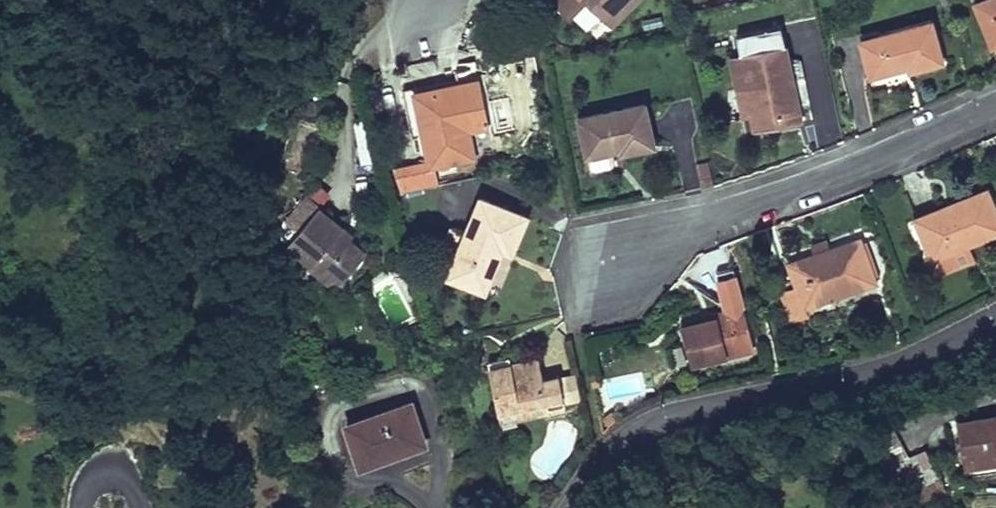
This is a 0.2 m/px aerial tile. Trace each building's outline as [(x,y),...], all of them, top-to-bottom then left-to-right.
[(610,27),(637,0),(549,0),(569,19),(585,3),(610,27)] [(975,4),(991,46),(995,44),(995,0),(986,0),(975,4)] [(860,39),(870,75),(901,67),(900,63),(907,61),(910,70),(942,61),(931,20),(860,39)] [(736,35),(739,54),(784,45),(780,27),(736,35)] [(752,115),(755,131),(800,121),(785,44),(784,45),(739,54),(752,115)] [(743,117),(752,115),(739,54),(730,56),(743,117)] [(473,156),(458,85),(404,96),(410,127),(412,129),(414,131),(417,131),(423,130),(430,165),(473,156)] [(579,117),(587,155),(609,150),(608,146),(620,143),(621,152),(653,145),(644,103),(579,117)] [(711,184),(708,163),(694,165),(697,186),(711,184)] [(938,273),(972,259),(966,244),(995,231),(995,212),(986,189),(947,206),(950,212),(918,226),(938,273)] [(466,233),(448,276),(484,291),(499,256),(495,254),(498,247),(511,253),(526,216),(481,197),(466,233)] [(339,232),(342,228),(343,227),(318,206),(287,244),(312,265),(316,260),(342,282),(365,254),(348,239),(339,232)] [(915,219),(918,226),(950,212),(947,206),(915,219)] [(438,272),(448,276),(466,233),(450,226),(439,254),(445,256),(438,272)] [(342,228),(339,232),(348,239),(351,235),(342,228)] [(782,293),(792,321),(809,316),(806,306),(875,282),(873,276),(878,274),(866,241),(861,243),(860,238),(829,249),(817,253),(790,263),(798,288),(782,293)] [(814,243),(817,253),(829,249),(825,239),(814,243)] [(342,282),(316,260),(312,265),(310,267),(336,289),(342,282)] [(680,323),(691,365),(754,349),(743,304),(727,308),(728,313),(706,319),(706,316),(680,323)] [(488,359),(489,366),(511,362),(509,355),(488,359)] [(489,366),(498,410),(546,401),(548,412),(565,409),(559,375),(543,378),(539,356),(511,362),(489,366)] [(500,421),(548,412),(546,401),(498,410),(500,421)] [(347,424),(359,463),(390,453),(391,455),(424,444),(411,403),(347,424)] [(995,464),(995,415),(974,419),(976,429),(958,432),(964,469),(995,464)] [(956,422),(958,432),(976,429),(974,419),(956,422)] [(890,468),(907,459),(887,422),(864,434),(883,471),(890,468)] [(944,489),(925,451),(907,459),(890,468),(908,506),(944,489)]
